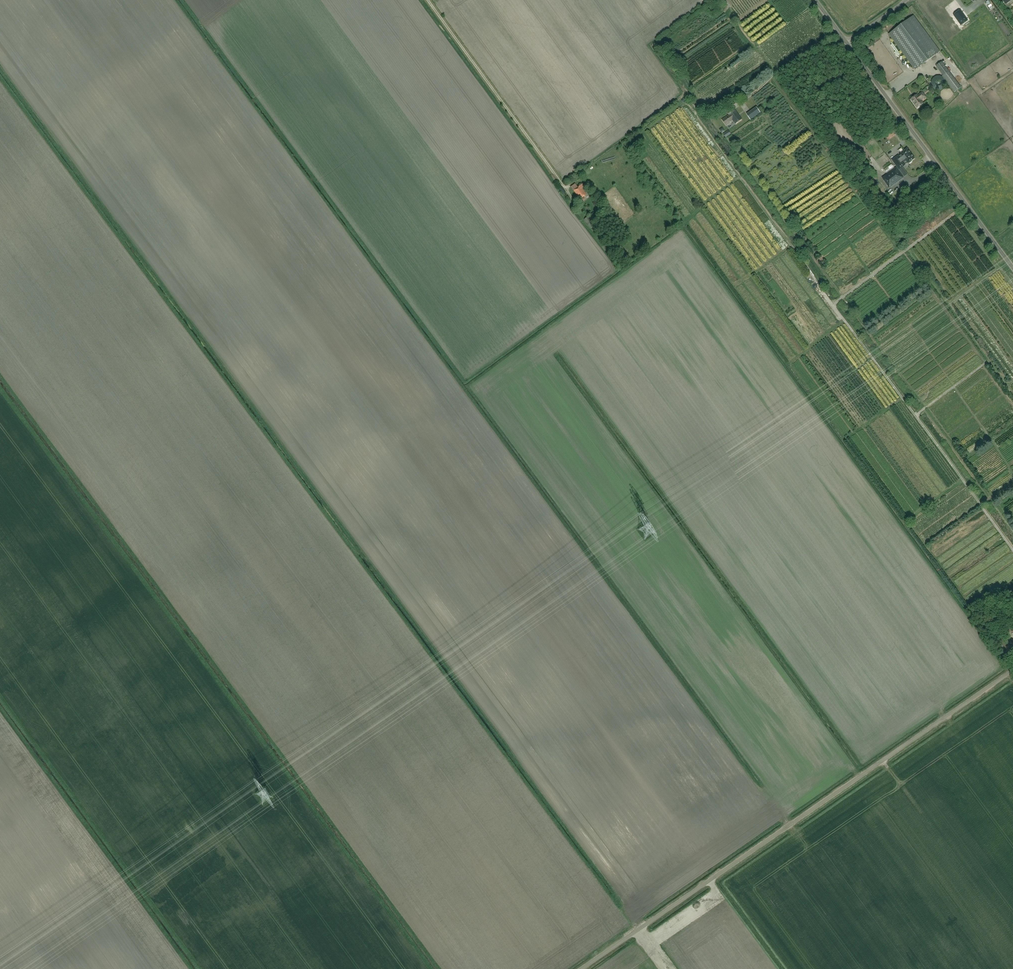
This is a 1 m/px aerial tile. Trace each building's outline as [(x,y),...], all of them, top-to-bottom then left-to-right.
[(968,21),(960,11),(954,15),(961,25),(968,21)] [(940,51),(913,16),(888,34),(915,70),(940,51)] [(936,63),(953,89),(960,84),(943,57),(938,60),(939,61),(936,63)] [(916,95),(910,99),(917,108),(923,103),(921,100),(925,97),(922,92),(917,95),(916,95)] [(757,108),(747,115),(750,120),(760,113),(757,108)] [(726,125),(730,122),(733,120),(736,124),(742,119),(734,109),(729,114),(722,120),(726,125)] [(892,160),(896,165),(911,154),(907,149),(908,149),(907,149),(901,153),(901,154),(902,154),(899,156),(898,156),(892,160)] [(914,159),(915,159),(914,158),(911,154),(896,165),(899,169),(905,165),(905,164),(907,162),(908,163),(908,164),(908,163),(909,164),(912,162),(911,161),(914,159)] [(890,188),(903,178),(896,168),(883,178),(890,188)] [(574,190),(580,199),(586,195),(582,188),(584,187),(582,184),(578,187),(575,184),(571,187),(574,190)] [(564,198),(565,197),(568,195),(562,187),(559,189),(564,198)] [(588,216),(584,219),(591,229),(595,225),(588,216)]
